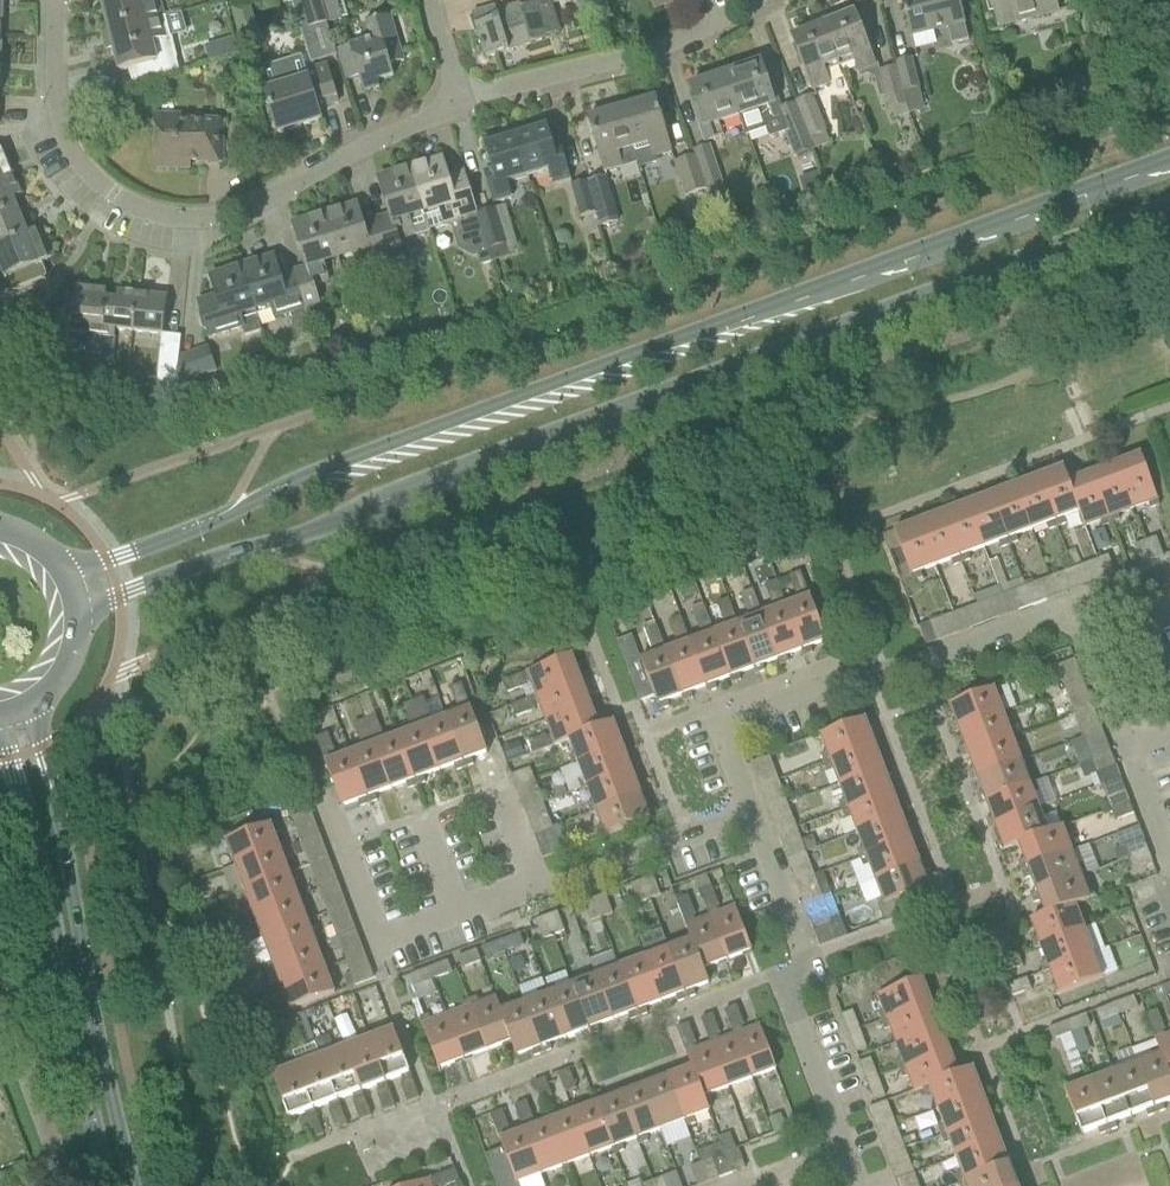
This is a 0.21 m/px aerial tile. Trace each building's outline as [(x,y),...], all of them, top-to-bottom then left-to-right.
[(165,17),(161,0),(100,0),(109,32),(165,17)] [(311,63),(337,55),(327,25),(320,0),(292,0),(311,63)] [(347,18),(342,0),(320,0),(327,25),(347,18)] [(608,17),(606,0),(535,0),(535,5),(520,9),(519,5),(496,13),(494,8),(472,15),(486,59),(549,39),(548,36),(561,32),(552,5),(588,2),(590,18),(608,17)] [(655,9),(680,0),(652,0),(655,9)] [(907,21),(911,40),(948,30),(952,46),(968,41),(964,26),(960,7),(958,0),(901,0),(907,21)] [(1058,12),(1055,0),(990,0),(997,28),(1058,12)] [(875,69),(862,36),(853,14),(822,26),(837,65),(851,60),(858,76),(875,69)] [(388,61),(402,57),(389,16),(367,23),(372,42),(350,48),(364,94),(379,89),(377,82),(393,77),(388,61)] [(179,73),(166,19),(165,17),(109,32),(103,34),(105,40),(110,38),(119,72),(128,70),(132,85),(179,73)] [(824,71),(837,65),(822,26),(792,38),(814,94),(830,87),(824,71)] [(235,39),(220,43),(224,58),(240,54),(235,39)] [(301,58),(258,71),(264,91),(271,112),(278,135),(321,122),(317,111),(337,104),(330,82),(325,65),(305,71),(301,58)] [(908,115),(924,109),(912,59),(895,63),(896,68),(908,115)] [(773,91),(770,92),(761,64),(725,76),(739,117),(745,137),(746,138),(766,130),(770,140),(785,135),(795,160),(813,152),(809,140),(796,108),(781,113),(773,91)] [(908,115),(896,68),(878,72),(887,112),(889,111),(893,121),(908,115)] [(745,137),(739,117),(725,76),(690,88),(700,115),(696,117),(706,145),(715,142),(714,139),(722,136),(720,128),(738,120),(746,138),(745,137)] [(811,97),(794,104),(796,108),(809,140),(824,134),(825,134),(811,97)] [(671,155),(661,122),(655,99),(621,109),(637,165),(639,170),(658,164),(656,160),(671,155)] [(621,109),(589,119),(595,141),(605,175),(637,165),(621,109)] [(181,123),(181,115),(155,115),(155,169),(189,169),(189,163),(222,163),(222,123),(181,123)] [(562,152),(555,154),(547,128),(515,138),(528,179),(547,173),(552,187),(571,181),(562,152)] [(508,185),(528,179),(515,138),(484,148),(492,173),(484,176),(493,206),(513,199),(508,185)] [(706,191),(723,186),(710,147),(693,153),(705,189),(706,191)] [(13,178),(1,150),(0,150),(0,183),(13,178)] [(706,191),(705,189),(693,153),(694,157),(673,164),(685,198),(706,191)] [(442,160),(409,170),(424,217),(429,234),(444,229),(448,228),(452,230),(459,252),(473,259),(477,258),(480,267),(490,264),(487,253),(476,216),(475,216),(465,180),(449,185),(442,160)] [(389,216),(375,220),(386,256),(388,260),(403,255),(399,243),(415,238),(429,234),(424,217),(409,170),(378,180),(389,216)] [(599,229),(618,223),(606,177),(586,183),(595,214),(599,229)] [(21,196),(13,178),(0,183),(0,215),(17,209),(13,199),(21,196)] [(599,229),(595,214),(586,183),(570,187),(579,220),(594,216),(598,229),(599,229)] [(377,226),(364,230),(357,206),(324,216),(337,257),(339,264),(353,259),(356,270),(388,260),(375,220),(377,226)] [(28,236),(17,209),(0,215),(0,248),(28,236)] [(494,210),(476,216),(487,253),(506,247),(494,210)] [(339,264),(337,257),(324,216),(293,226),(306,268),(292,273),(294,279),(304,313),(321,308),(313,284),(326,280),(322,269),(339,264)] [(0,278),(0,298),(44,280),(45,279),(39,265),(47,261),(47,260),(49,259),(51,255),(48,247),(44,245),(41,246),(36,233),(28,236),(0,248),(0,269),(3,277),(0,278)] [(294,279),(281,283),(274,259),(241,269),(256,315),(276,309),(278,318),(290,314),(298,340),(312,336),(304,313),(294,279)] [(261,332),(256,315),(241,269),(210,278),(217,301),(199,306),(202,315),(199,316),(203,330),(206,329),(209,338),(242,327),(245,337),(261,332)] [(101,349),(102,338),(106,300),(107,292),(76,288),(74,310),(66,309),(63,311),(61,331),(63,334),(89,337),(87,356),(100,357),(101,349)] [(132,333),(136,295),(117,293),(116,301),(106,300),(102,338),(113,339),(114,331),(132,333)] [(163,336),(167,298),(136,295),(132,333),(163,336)] [(157,381),(158,383),(161,392),(180,385),(177,376),(179,358),(180,348),(161,346),(157,381)] [(180,385),(216,372),(207,348),(179,358),(177,376),(180,385)] [(100,357),(99,361),(113,362),(114,350),(101,349),(100,357)] [(104,401),(125,404),(126,392),(106,389),(104,401)] [(1150,511),(1160,508),(1140,457),(1116,466),(1132,510),(1148,504),(1150,511)] [(1092,475),(1068,483),(1060,462),(1059,463),(1078,513),(1084,529),(1100,522),(1102,529),(1111,526),(1092,475)] [(1063,518),(1078,513),(1059,463),(1051,466),(1054,472),(1038,478),(1057,528),(1066,525),(1063,518)] [(1117,516),(1132,510),(1116,466),(1092,475),(1111,526),(1120,523),(1117,516)] [(1038,478),(1023,484),(1020,477),(1012,481),(1031,531),(1046,525),(1048,532),(1057,528),(1038,478)] [(1015,536),(1031,531),(1012,481),(1003,484),(1006,490),(990,496),(1009,546),(1018,543),(1015,536)] [(990,496),(975,502),(972,495),(964,499),(983,549),(998,543),(1001,550),(1009,546),(990,496)] [(967,554),(983,549),(964,499),(955,502),(958,508),(942,514),(961,564),(970,561),(967,554)] [(942,514),(927,520),(925,513),(914,517),(933,567),(950,561),(953,567),(961,564),(942,514)] [(919,572),(933,567),(914,517),(907,520),(909,525),(894,532),(913,583),(922,579),(919,572)] [(1163,557),(1156,538),(1145,542),(1152,562),(1163,557)] [(772,541),(762,545),(769,562),(778,558),(772,541)] [(1141,566),(1152,562),(1145,542),(1134,546),(1141,566)] [(1115,575),(1108,556),(1097,561),(1104,580),(1115,575)] [(1093,584),(1104,580),(1097,561),(1085,565),(1093,584)] [(826,642),(824,638),(800,573),(788,577),(796,598),(799,597),(801,602),(785,608),(804,657),(812,654),(810,648),(826,642)] [(1056,598),(1067,594),(1060,574),(1049,579),(1056,598)] [(1045,602),(1056,598),(1049,579),(1038,583),(1045,602)] [(785,608),(775,583),(764,587),(772,607),(774,606),(776,611),(762,616),(761,616),(780,667),(788,663),(786,657),(800,651),(803,658),(804,657),(785,608)] [(747,614),(735,619),(737,624),(738,625),(737,626),(756,676),(764,672),(764,670),(778,665),(779,667),(780,667),(761,616),(751,591),(740,595),(747,614)] [(1009,616),(1020,611),(1012,592),(1001,597),(1009,616)] [(997,620),(1009,616),(1001,597),(990,601),(997,620)] [(713,634),(732,684),(740,681),(738,674),(753,669),(756,676),(737,626),(738,625),(737,624),(735,619),(728,600),(716,604),(724,625),(727,623),(728,628),(713,634)] [(732,684),(713,634),(704,610),(692,615),(700,634),(703,633),(704,637),(689,643),(708,694),(716,690),(714,684),(728,678),(731,685),(732,684)] [(958,634),(969,630),(962,611),(951,616),(958,634)] [(947,639),(958,634),(951,616),(940,620),(947,639)] [(708,694),(689,643),(680,619),(667,623),(675,644),(678,643),(679,647),(666,652),(665,653),(684,703),(692,699),(690,693),(705,687),(707,694),(708,694)] [(631,636),(618,641),(640,698),(641,702),(654,697),(657,705),(659,712),(669,708),(666,702),(681,696),(683,703),(684,703),(665,653),(666,652),(656,627),(645,631),(652,651),(654,650),(656,655),(640,661),(631,636)] [(534,698),(581,680),(572,656),(502,682),(506,694),(526,687),(525,684),(528,683),(534,698)] [(1060,679),(1079,672),(1075,660),(1056,668),(1060,679)] [(544,722),(590,704),(581,680),(534,698),(530,700),(529,699),(510,706),(515,719),(517,719),(521,731),(532,727),(527,715),(536,711),(534,708),(538,706),(544,722)] [(487,754),(479,732),(461,685),(448,689),(456,709),(458,708),(460,712),(445,718),(465,769),(473,766),(471,760),(487,754)] [(996,700),(1003,697),(999,688),(948,707),(954,723),(949,725),(952,733),(1008,712),(1002,714),(996,700)] [(1074,715),(1093,708),(1089,697),(1069,704),(1074,715)] [(428,719),(430,718),(423,700),(412,704),(438,771),(453,765),(456,772),(465,769),(445,718),(429,724),(428,719)] [(423,777),(438,771),(412,704),(402,708),(409,726),(411,725),(413,730),(397,736),(417,787),(425,784),(423,777)] [(613,723),(599,728),(590,704),(544,722),(550,737),(546,738),(546,737),(515,748),(518,756),(528,752),(529,755),(613,723)] [(1078,726),(1097,719),(1093,708),(1074,715),(1078,726)] [(1005,723),(1012,721),(1008,712),(952,733),(952,734),(959,732),(964,746),(958,749),(961,757),(1018,736),(1017,736),(1011,738),(1005,723)] [(381,738),(383,738),(375,717),(364,721),(390,789),(406,783),(408,790),(417,787),(397,736),(382,742),(381,738)] [(868,730),(874,727),(871,718),(820,737),(826,753),(820,756),(823,764),(873,745),(868,730)] [(375,795),(390,789),(364,721),(353,725),(361,746),(364,744),(365,748),(349,754),(369,805),(377,802),(375,795)] [(572,766),(622,747),(613,723),(529,755),(530,756),(563,743),(572,766)] [(333,756),(335,755),(327,734),(316,739),(342,808),(358,802),(360,808),(369,805),(349,754),(334,760),(333,756)] [(1014,747),(1021,745),(1018,736),(961,757),(961,758),(968,756),(974,770),(967,773),(970,781),(1027,760),(1026,760),(1020,762),(1014,747)] [(886,758),(879,761),(873,745),(823,764),(827,773),(831,771),(837,786),(889,767),(886,758)] [(1092,762),(1111,755),(1107,745),(1088,752),(1092,762)] [(581,790),(632,771),(622,747),(572,766),(581,790)] [(1096,774),(1115,767),(1111,755),(1092,762),(1096,774)] [(769,757),(750,765),(754,776),(773,769),(769,757)] [(1023,771),(1030,769),(1027,760),(970,781),(970,782),(977,780),(983,794),(976,797),(979,806),(1036,784),(1035,784),(1029,786),(1023,771)] [(1092,762),(1079,767),(1084,779),(1096,774),(1092,762)] [(889,767),(837,786),(843,802),(838,804),(841,812),(846,810),(891,793),(886,778),(892,775),(889,767)] [(515,788),(534,780),(530,769),(511,776),(515,788)] [(590,814),(641,795),(632,771),(581,790),(590,814)] [(1032,795),(1039,793),(1036,784),(979,806),(986,804),(992,818),(985,821),(988,830),(1045,808),(1044,808),(1038,810),(1032,795)] [(563,787),(553,791),(556,799),(566,795),(563,787)] [(524,811),(543,804),(539,792),(520,800),(524,811)] [(846,810),(841,812),(844,821),(850,819),(855,834),(907,815),(904,806),(897,809),(891,793),(846,810)] [(1124,793),(1106,800),(1110,811),(1129,804),(1125,793),(1124,793)] [(768,812),(787,805),(783,794),(764,801),(768,812)] [(599,839),(650,820),(641,795),(590,814),(599,839)] [(1129,804),(1110,811),(1114,822),(1132,815),(1133,815),(1129,804)] [(772,823),(792,817),(787,805),(768,812),(772,823)] [(1041,819),(1048,817),(1045,808),(988,830),(989,830),(995,828),(1001,842),(994,845),(998,854),(1019,846),(1047,835),(1047,834),(1041,819)] [(904,826),(910,823),(907,815),(855,834),(861,849),(856,852),(860,860),(909,841),(904,826)] [(533,836),(552,828),(548,816),(529,824),(533,836)] [(273,835),(280,832),(277,823),(226,842),(235,867),(279,850),(273,835)] [(315,824),(296,831),(300,842),(319,835),(315,824)] [(1072,835),(1068,827),(1068,826),(1047,834),(1047,835),(1019,846),(1024,861),(1017,863),(1021,872),(1070,853),(1065,838),(1072,835)] [(557,841),(563,839),(558,827),(552,829),(552,828),(533,836),(542,860),(561,852),(557,841)] [(1119,850),(1113,852),(1117,863),(1128,859),(1147,851),(1143,840),(1138,827),(1114,836),(1119,850)] [(300,843),(293,846),(297,856),(324,846),(319,835),(300,842),(300,843)] [(812,837),(801,841),(802,844),(806,853),(816,849),(812,837)] [(806,853),(802,844),(801,841),(782,848),(786,860),(806,853)] [(922,854),(915,856),(909,841),(860,860),(864,869),(868,867),(874,882),(925,862),(922,854)] [(292,863),(285,866),(279,850),(235,867),(244,891),(295,872),(292,863)] [(1132,870),(1151,862),(1147,851),(1128,859),(1132,870)] [(810,864),(806,854),(806,853),(786,860),(790,871),(810,864)] [(1083,866),(1076,868),(1070,853),(1021,872),(1024,881),(1031,878),(1036,892),(1030,895),(1030,896),(1086,874),(1083,866)] [(925,862),(874,882),(881,900),(875,902),(878,909),(904,899),(928,889),(929,889),(923,873),(928,871),(925,862)] [(291,883),(298,880),(295,872),(244,891),(253,915),(297,898),(291,883)] [(333,872),(314,879),(318,890),(338,883),(333,872)] [(1080,878),(1086,875),(1086,874),(1030,896),(1033,904),(1040,902),(1045,917),(1046,917),(1075,906),(1075,907),(1095,899),(1092,890),(1085,892),(1080,878)] [(660,896),(657,889),(653,877),(642,882),(649,901),(660,896)] [(703,971),(703,970),(727,962),(696,879),(695,880),(709,918),(695,923),(693,918),(695,917),(688,897),(676,902),(685,926),(686,925),(689,934),(703,971)] [(638,905),(649,901),(642,882),(631,886),(638,905)] [(338,883),(318,890),(319,891),(323,901),(342,894),(338,883)] [(804,908),(832,898),(828,887),(800,897),(804,908)] [(711,888),(701,892),(727,962),(751,953),(734,907),(718,913),(717,909),(719,908),(711,888)] [(612,914),(609,906),(605,895),(594,899),(601,919),(612,914)] [(310,911),(303,914),(297,898),(253,915),(262,939),(313,920),(310,911)] [(833,900),(832,898),(804,908),(819,948),(846,938),(832,900),(833,900)] [(590,923),(601,919),(594,899),(583,904),(590,923)] [(1084,930),(1075,907),(1075,906),(1046,917),(1045,917),(1030,922),(1036,938),(1030,941),(1033,949),(1084,930)] [(564,932),(561,924),(557,913),(546,917),(553,936),(564,932)] [(542,941),(553,936),(546,917),(535,922),(542,941)] [(309,931),(316,928),(313,920),(262,939),(271,963),(315,946),(309,931)] [(351,920),(332,927),(337,938),(356,931),(351,920)] [(1103,974),(1112,971),(1094,924),(1085,928),(1103,974)] [(703,971),(689,934),(686,925),(685,926),(689,935),(680,938),(683,944),(668,949),(666,944),(668,950),(686,1000),(695,997),(693,991),(709,985),(703,970),(703,971)] [(332,927),(325,930),(330,941),(337,938),(336,938),(332,927)] [(1042,973),(1093,954),(1084,930),(1033,949),(1034,950),(1040,947),(1046,962),(1039,965),(1042,973)] [(337,938),(330,941),(334,952),(337,951),(360,942),(356,931),(337,938)] [(994,950),(1013,943),(1008,931),(989,938),(994,950)] [(505,953),(523,946),(519,935),(500,942),(505,953)] [(486,960),(505,953),(500,942),(481,949),(486,960)] [(686,1000),(668,950),(666,944),(642,953),(660,1002),(675,997),(678,1003),(686,1000)] [(328,959),(321,962),(315,946),(271,963),(280,987),(331,968),(328,959)] [(461,970),(481,962),(476,951),(457,958),(461,970)] [(1003,974),(1022,966),(1031,963),(1026,952),(998,962),(1003,974)] [(645,1008),(660,1002),(642,953),(633,956),(636,963),(621,968),(618,962),(639,1018),(647,1015),(645,1008)] [(1052,998),(1103,978),(1093,954),(1042,973),(1043,974),(1049,971),(1055,986),(1048,988),(1052,998)] [(433,981),(452,973),(448,962),(428,969),(433,981)] [(630,1021),(639,1018),(618,962),(594,971),(612,1020),(627,1015),(630,1021)] [(328,978),(334,976),(331,968),(280,987),(289,1011),(334,994),(328,978)] [(351,975),(344,978),(348,988),(354,986),(374,979),(371,973),(371,972),(370,968),(351,975)] [(431,981),(433,981),(428,969),(410,977),(402,980),(415,1017),(423,1014),(419,1002),(436,995),(431,981)] [(597,1026),(612,1020),(594,971),(585,974),(588,980),(572,986),(591,1036),(599,1033),(597,1026)] [(880,1022),(931,1003),(922,979),(877,996),(883,1012),(877,1014),(880,1022)] [(1012,998),(1031,990),(1026,979),(1007,986),(1012,998)] [(572,986),(556,992),(554,985),(545,988),(564,1039),(579,1033),(582,1039),(591,1036),(572,986)] [(549,1044),(564,1039),(545,988),(535,992),(538,999),(524,1004),(543,1054),(551,1051),(549,1044)] [(495,998),(495,999),(494,996),(478,1002),(476,998),(468,1001),(487,1052),(510,1043),(511,1043),(498,1007),(498,1006),(495,998)] [(506,1003),(498,1006),(495,996),(494,996),(495,999),(495,998),(498,1006),(498,1007),(511,1043),(510,1043),(516,1058),(532,1052),(534,1057),(543,1054),(524,1004),(508,1009),(506,1003)] [(1137,1008),(1134,998),(1133,997),(1114,1004),(1119,1016),(1137,1008)] [(463,1061),(487,1052),(468,1001),(460,1004),(462,1009),(445,1015),(463,1061)] [(893,1045),(940,1027),(931,1003),(880,1022),(883,1031),(888,1030),(893,1045)] [(1117,1016),(1119,1016),(1114,1004),(1095,1012),(1100,1023),(1101,1022),(1117,1016)] [(741,1027),(744,1027),(736,1007),(725,1011),(752,1080),(776,1071),(759,1026),(743,1032),(741,1027)] [(728,1089),(752,1080),(725,1011),(724,1011),(734,1036),(719,1042),(717,1036),(720,1035),(712,1016),(701,1020),(728,1089)] [(848,1034),(859,1030),(852,1012),(841,1016),(848,1034)] [(1163,1037),(1161,1032),(1164,1031),(1158,1013),(1146,1017),(1152,1035),(1153,1034),(1169,1080),(1169,1035),(1163,1037)] [(439,1070),(463,1061),(445,1015),(430,1021),(428,1016),(419,1020),(439,1070)] [(1090,1027),(1086,1016),(1085,1015),(1067,1023),(1079,1056),(1091,1053),(1082,1029),(1090,1027)] [(1117,1016),(1101,1022),(1104,1031),(1121,1024),(1117,1016)] [(704,1098),(728,1089),(701,1020),(700,1020),(710,1045),(696,1051),(694,1046),(696,1045),(688,1025),(677,1029),(709,1113),(704,1098)] [(1079,1057),(1079,1056),(1067,1023),(1048,1030),(1052,1041),(1059,1038),(1071,1070),(1082,1066),(1079,1057)] [(898,1070),(949,1051),(940,1027),(893,1045),(899,1061),(895,1062),(898,1070)] [(693,1119),(709,1113),(677,1029),(676,1029),(691,1069),(677,1075),(674,1068),(666,1071),(687,1128),(696,1125),(693,1119)] [(407,1104),(419,1099),(393,1030),(368,1039),(395,1108),(385,1082),(400,1076),(403,1082),(400,1083),(407,1104)] [(855,1054),(867,1049),(859,1030),(848,1034),(855,1054)] [(1153,1034),(1152,1035),(1158,1051),(1149,1054),(1151,1058),(1137,1064),(1156,1115),(1164,1111),(1162,1106),(1169,1103),(1169,1080),(1153,1034)] [(383,1113),(395,1108),(368,1039),(344,1048),(371,1118),(371,1117),(361,1091),(376,1086),(378,1091),(376,1092),(383,1113)] [(359,1122),(371,1118),(344,1048),(320,1057),(346,1127),(347,1126),(337,1101),(352,1095),(354,1101),(352,1102),(359,1122)] [(973,1069),(958,1075),(949,1051),(898,1070),(901,1079),(907,1077),(912,1092),(973,1070),(973,1069)] [(335,1131),(346,1127),(320,1057),(296,1066),(322,1136),(323,1135),(313,1110),(328,1104),(330,1110),(328,1111),(335,1131)] [(877,1078),(874,1070),(871,1060),(859,1064),(866,1082),(877,1078)] [(1147,1118),(1156,1115),(1137,1064),(1121,1069),(1119,1064),(1110,1067),(1129,1117),(1145,1111),(1147,1118)] [(311,1140),(322,1136),(296,1066),(272,1076),(289,1121),(305,1115),(306,1119),(304,1120),(311,1140)] [(1114,1123),(1129,1117),(1110,1067),(1102,1070),(1104,1076),(1088,1081),(1108,1133),(1116,1129),(1114,1123)] [(565,1094),(576,1089),(569,1070),(557,1074),(565,1094)] [(984,1083),(979,1085),(973,1070),(912,1092),(913,1095),(923,1091),(925,1097),(933,1095),(939,1110),(987,1091),(984,1083)] [(686,1128),(687,1128),(666,1071),(665,1071),(668,1078),(653,1084),(650,1077),(642,1080),(663,1137),(672,1134),(669,1127),(684,1121),(686,1128)] [(885,1098),(879,1083),(877,1078),(866,1082),(873,1102),(885,1098)] [(541,1103),(552,1098),(545,1079),(533,1083),(541,1103)] [(662,1137),(663,1137),(642,1080),(641,1080),(644,1087),(629,1093),(626,1086),(618,1089),(639,1146),(648,1143),(645,1136),(660,1131),(662,1137)] [(1099,1136),(1108,1133),(1088,1081),(1073,1087),(1071,1082),(1062,1085),(1081,1136),(1097,1130),(1099,1136)] [(638,1146),(639,1146),(618,1089),(617,1090),(620,1096),(605,1102),(603,1095),(594,1098),(615,1155),(624,1152),(621,1145),(636,1140),(638,1146)] [(984,1103),(991,1100),(987,1091),(939,1110),(944,1126),(937,1128),(940,1137),(990,1118),(984,1103)] [(614,1155),(615,1155),(594,1098),(593,1099),(596,1105),(581,1111),(579,1104),(570,1107),(589,1158),(612,1150),(614,1155)] [(872,1121),(891,1114),(887,1102),(867,1110),(872,1121)] [(531,1123),(534,1122),(526,1103),(515,1107),(541,1176),(565,1167),(546,1116),(545,1117),(548,1123),(533,1129),(531,1123)] [(541,1176),(515,1107),(514,1107),(524,1132),(509,1138),(507,1132),(509,1132),(502,1112),(490,1116),(503,1151),(486,1158),(496,1185),(518,1185),(541,1176)] [(565,1167),(589,1158),(570,1107),(569,1108),(572,1114),(557,1120),(555,1113),(546,1116),(565,1167)] [(764,1113),(753,1117),(762,1139),(772,1135),(764,1113)] [(780,1116),(768,1120),(773,1135),(785,1130),(780,1116)] [(1002,1131),(996,1133),(990,1118),(940,1137),(944,1146),(950,1143),(956,1159),(1006,1139),(1002,1131)] [(885,1157),(905,1150),(900,1139),(881,1146),(885,1157)] [(1002,1151),(1009,1148),(1006,1139),(956,1159),(961,1174),(955,1176),(958,1185),(1008,1166),(1002,1151)] [(732,1174),(725,1155),(721,1145),(697,1154),(701,1164),(708,1183),(732,1174)] [(732,1174),(745,1169),(738,1150),(725,1155),(732,1174)] [(890,1168),(909,1161),(905,1150),(885,1157),(890,1168)] [(708,1183),(701,1164),(690,1168),(696,1185),(700,1185),(708,1183)] [(1014,1181),(1008,1166),(958,1185),(959,1185),(1023,1185),(1020,1179),(1014,1181)] [(459,1182),(454,1170),(413,1185),(449,1185),(459,1182)] [(664,1178),(653,1182),(654,1185),(667,1185),(664,1178)]
